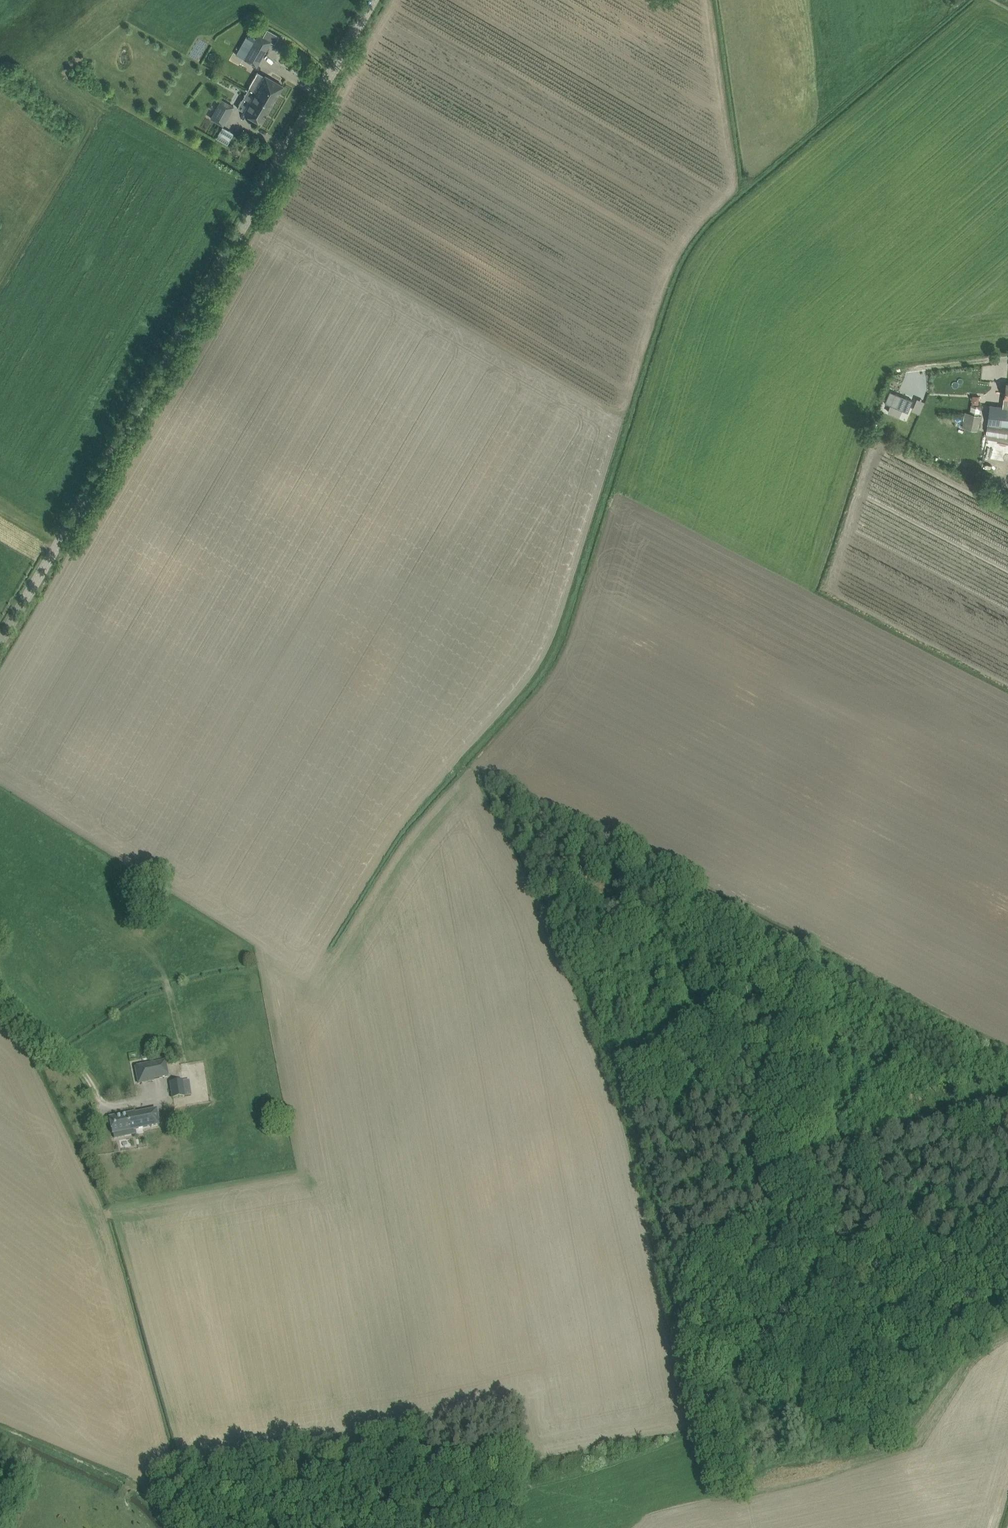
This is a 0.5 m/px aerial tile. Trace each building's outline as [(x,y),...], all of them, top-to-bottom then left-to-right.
[(271,41),(264,37),(259,34),(255,40),(244,59),(257,66),(271,41)] [(225,53),(233,59),(238,54),(230,47),(225,53)] [(265,75),(244,112),(262,122),(283,85),(265,75)] [(223,125),(234,106),(221,99),(211,118),(223,125)] [(225,142),(231,132),(219,126),(214,137),(225,142)] [(896,402),(897,398),(896,398),(897,391),(904,376),(893,372),(887,389),(885,397),(887,397),(887,402),(896,402)] [(985,441),(986,441),(991,442),(992,435),(1007,437),(1007,383),(1006,382),(1005,392),(1003,406),(990,404),(988,423),(985,441)] [(980,414),(979,414),(980,405),(971,403),(969,412),(966,411),(963,426),(977,429),(980,414)] [(992,475),(984,473),(982,483),(991,484),(992,475)] [(168,1076),(165,1061),(135,1067),(138,1083),(154,1080),(154,1079),(168,1076)] [(185,1096),(183,1082),(182,1080),(170,1082),(172,1098),(185,1096)] [(134,1112),(109,1117),(112,1133),(159,1124),(156,1109),(135,1114),(134,1112)]
